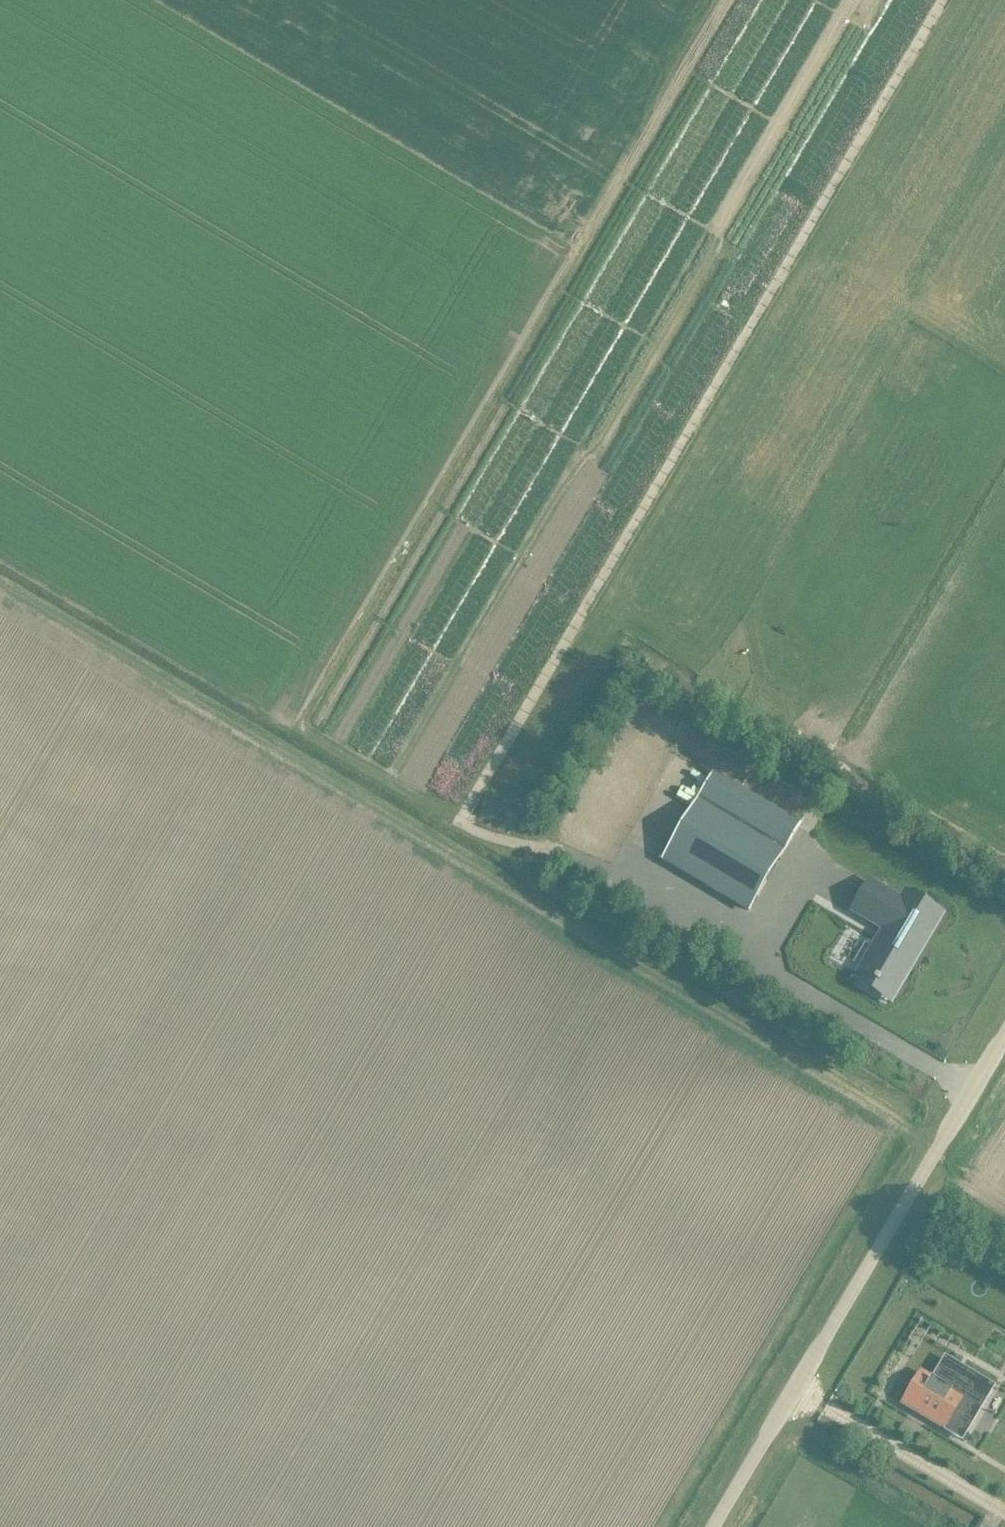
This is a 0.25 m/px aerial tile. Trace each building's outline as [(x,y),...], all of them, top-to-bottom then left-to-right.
[(798,825),(712,774),(695,803),(781,854),(798,825)] [(748,909),(781,854),(695,803),(662,859),(748,909)] [(869,881),(851,911),(882,930),(883,930),(880,935),(885,938),(863,975),(873,981),(873,983),(877,985),(878,984),(893,993),(940,913),(905,893),(901,900),(869,881)] [(835,943),(824,964),(839,973),(851,951),(835,943)] [(943,1428),(962,1396),(920,1371),(901,1403),(943,1428)]
